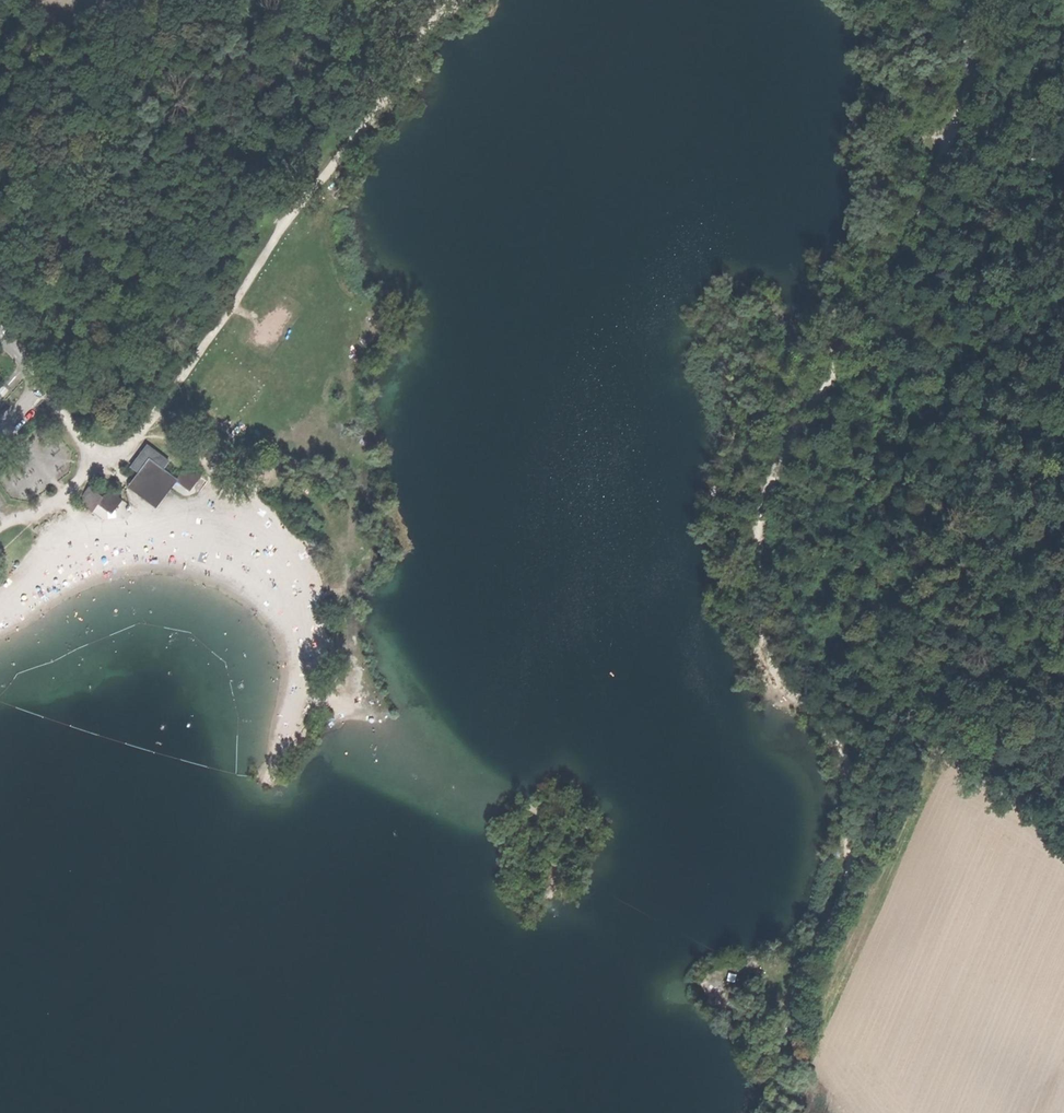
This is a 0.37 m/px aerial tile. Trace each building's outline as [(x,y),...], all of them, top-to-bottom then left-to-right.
[(147,447),(133,467),(140,472),(144,476),(161,473),(164,469),(169,461),(147,447)] [(144,476),(140,472),(129,488),(134,492),(158,509),(171,491),(178,481),(179,480),(178,479),(164,469),(161,473),(144,476)] [(179,480),(178,481),(187,488),(194,487),(202,476),(195,471),(182,474),(178,479),(179,480)] [(90,487),(83,497),(86,504),(95,510),(98,505),(107,511),(117,509),(125,499),(115,492),(106,494),(104,497),(90,487)]
